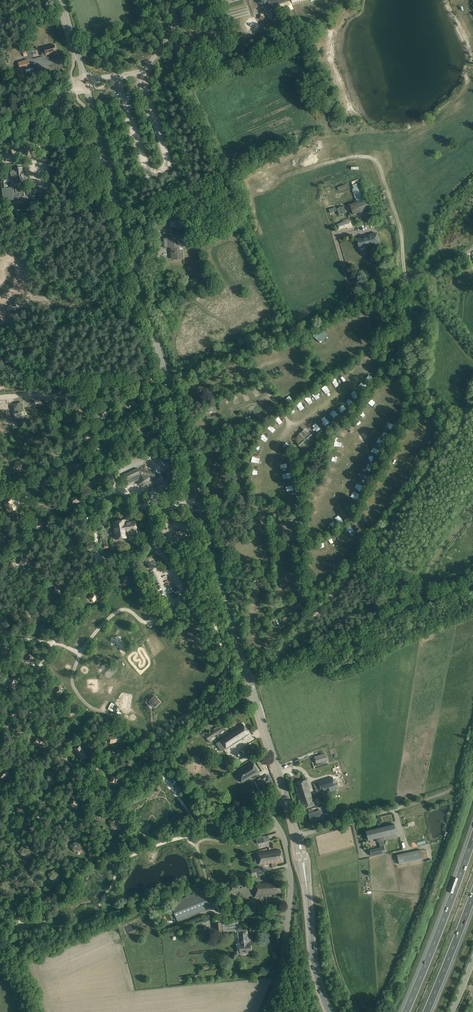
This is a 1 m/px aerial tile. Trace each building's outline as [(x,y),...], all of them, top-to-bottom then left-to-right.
[(57,52),(55,45),(44,48),(40,49),(42,52),(45,51),(46,55),(57,52)] [(21,62),(19,62),(21,70),(30,67),(28,60),(21,62)] [(10,170),(11,175),(11,177),(11,178),(12,182),(10,183),(11,188),(11,187),(12,196),(15,195),(15,196),(16,195),(23,195),(25,195),(25,194),(25,189),(29,188),(29,183),(28,176),(23,176),(23,175),(24,175),(23,172),(22,168),(23,168),(23,167),(14,168),(14,169),(15,169),(15,170),(10,170)] [(366,199),(360,182),(352,185),(354,189),(352,189),(357,202),(349,205),(353,215),(371,209),(367,198),(366,199)] [(2,189),(3,201),(13,200),(12,196),(11,187),(11,188),(2,189)] [(35,187),(29,188),(25,189),(25,194),(27,205),(32,204),(32,202),(34,202),(33,198),(36,198),(36,194),(35,187)] [(15,211),(27,209),(25,200),(14,201),(15,211)] [(352,227),(349,218),(344,220),(345,221),(337,225),(338,230),(347,227),(348,229),(352,227)] [(166,228),(163,221),(155,224),(157,231),(166,228)] [(182,242),(182,232),(169,233),(170,238),(169,238),(169,239),(169,243),(168,243),(168,247),(173,247),(174,259),(175,259),(183,258),(183,250),(179,250),(179,242),(182,242)] [(379,244),(376,233),(370,234),(371,236),(357,239),(359,246),(364,244),(365,246),(374,244),(374,245),(379,244)] [(285,355),(274,359),(275,362),(279,361),(280,363),(287,361),(285,355)] [(292,370),(287,373),(291,379),(296,376),(292,370)] [(285,375),(280,378),(284,383),(289,380),(285,375)] [(298,389),(293,391),(296,398),(301,395),(298,389)] [(133,398),(126,401),(129,408),(136,404),(133,398)] [(23,403),(15,405),(16,413),(24,411),(23,403)] [(109,413),(104,408),(99,413),(104,418),(109,413)] [(73,422),(72,415),(65,416),(66,423),(73,422)] [(280,426),(284,423),(279,417),(275,420),(280,426)] [(313,425),(318,431),(322,428),(318,422),(313,425)] [(154,433),(151,428),(145,431),(148,436),(154,433)] [(262,437),(269,441),(272,437),(265,432),(262,437)] [(305,434),(304,433),(303,433),(302,434),(301,434),(301,435),(300,435),(299,436),(299,437),(298,438),(299,440),(298,441),(298,442),(299,443),(299,444),(300,444),(300,445),(301,445),(301,446),(302,446),(303,446),(303,447),(305,445),(306,447),(307,446),(310,442),(311,443),(312,442),(311,440),(312,439),(312,438),(311,438),(311,437),(310,436),(310,435),(309,434),(308,434),(307,433),(305,434)] [(35,440),(31,434),(26,438),(30,444),(35,440)] [(81,467),(78,460),(71,464),(75,470),(81,467)] [(22,464),(16,461),(13,468),(20,470),(22,464)] [(156,473),(138,468),(124,475),(129,484),(137,481),(139,481),(138,484),(141,485),(141,486),(145,487),(145,486),(148,487),(149,484),(151,484),(160,494),(170,486),(162,476),(159,478),(158,477),(156,475),(157,474),(156,473)] [(104,482),(102,476),(95,478),(97,484),(104,482)] [(49,484),(45,478),(39,482),(42,488),(49,484)] [(79,502),(77,496),(70,498),(73,505),(79,502)] [(10,509),(2,512),(5,520),(13,517),(10,509)] [(118,539),(126,538),(127,538),(127,539),(130,541),(133,540),(134,538),(134,537),(137,536),(138,536),(140,536),(140,535),(139,533),(138,533),(136,521),(124,523),(123,520),(118,521),(113,522),(114,528),(116,540),(118,539)] [(74,542),(72,543),(70,539),(67,540),(68,544),(67,544),(69,551),(76,549),(74,542)] [(27,560),(20,557),(18,564),(25,566),(27,560)] [(129,582),(127,575),(120,577),(122,584),(129,582)] [(62,589),(55,586),(53,593),(60,595),(62,589)] [(99,597),(93,592),(89,598),(94,602),(99,597)] [(11,625),(6,619),(0,623),(6,629),(11,625)] [(92,623),(84,626),(87,633),(95,630),(92,623)] [(47,631),(45,624),(38,626),(40,633),(47,631)] [(192,628),(186,635),(193,641),(199,634),(192,628)] [(35,657),(28,654),(26,660),(32,663),(35,657)] [(17,683),(10,679),(7,686),(13,689),(17,683)] [(63,692),(59,687),(53,691),(57,697),(63,692)] [(131,696),(123,698),(126,706),(134,704),(131,696)] [(155,696),(149,702),(155,708),(160,702),(155,696)] [(75,712),(71,707),(65,712),(69,717),(75,712)] [(240,740),(249,734),(243,724),(233,730),(240,740)] [(225,729),(223,725),(206,736),(208,740),(225,729)] [(233,730),(220,738),(221,740),(216,743),(221,751),(226,748),(227,749),(240,740),(233,730)] [(123,741),(122,734),(115,735),(116,742),(123,741)] [(43,741),(37,737),(33,743),(39,747),(43,741)] [(85,754),(80,745),(74,748),(79,758),(85,754)] [(325,754),(315,757),(318,767),(323,765),(323,764),(326,763),(326,760),(327,760),(325,754)] [(313,759),(304,763),(306,768),(315,764),(313,759)] [(259,773),(253,762),(236,772),(242,783),(259,773)] [(5,768),(0,773),(0,779),(3,781),(10,773),(5,768)] [(57,781),(57,771),(47,772),(48,781),(57,781)] [(118,778),(112,776),(110,782),(115,784),(118,778)] [(273,785),(269,776),(256,782),(260,791),(273,785)] [(317,782),(320,791),(328,788),(329,788),(330,791),(334,790),(333,787),(335,786),(333,777),(317,782)] [(295,783),(299,797),(311,793),(307,780),(295,783)] [(328,788),(320,791),(323,802),(329,801),(326,789),(328,788)] [(311,793),(299,797),(303,809),(315,806),(311,793)] [(80,803),(74,799),(70,805),(76,809),(80,803)] [(28,814),(26,805),(17,807),(18,816),(28,814)] [(311,822),(323,818),(322,812),(318,813),(317,811),(309,814),(311,822)] [(121,825),(116,817),(108,821),(112,829),(121,825)] [(394,824),(381,827),(383,837),(396,833),(394,824)] [(383,837),(381,827),(366,830),(369,840),(377,838),(378,842),(384,840),(383,837)] [(268,835),(256,839),(258,844),(265,842),(265,841),(270,840),(268,835)] [(83,848),(77,840),(70,845),(75,853),(83,848)] [(31,851),(24,844),(17,851),(24,858),(31,851)] [(386,852),(384,846),(370,850),(371,856),(386,852)] [(258,855),(260,864),(260,865),(278,862),(283,861),(281,850),(276,851),(258,854),(258,855)] [(423,859),(421,850),(397,855),(399,864),(423,859)] [(262,867),(251,870),(251,871),(252,874),(252,876),(264,873),(262,867)] [(60,877),(56,869),(48,874),(52,882),(60,877)] [(7,881),(0,883),(0,892),(9,890),(7,881)] [(238,889),(246,887),(244,881),(236,883),(238,889)] [(281,894),(280,882),(275,882),(254,884),(255,897),(266,896),(266,895),(281,894)] [(210,908),(204,894),(187,900),(186,897),(170,903),(172,907),(177,921),(210,908)] [(227,925),(229,932),(239,929),(237,921),(223,923),(224,926),(227,925)] [(209,935),(208,927),(198,928),(198,936),(209,935)] [(247,938),(248,938),(247,930),(238,931),(240,943),(239,943),(237,944),(236,944),(237,952),(238,953),(240,952),(240,954),(251,953),(250,942),(248,942),(247,938)]
